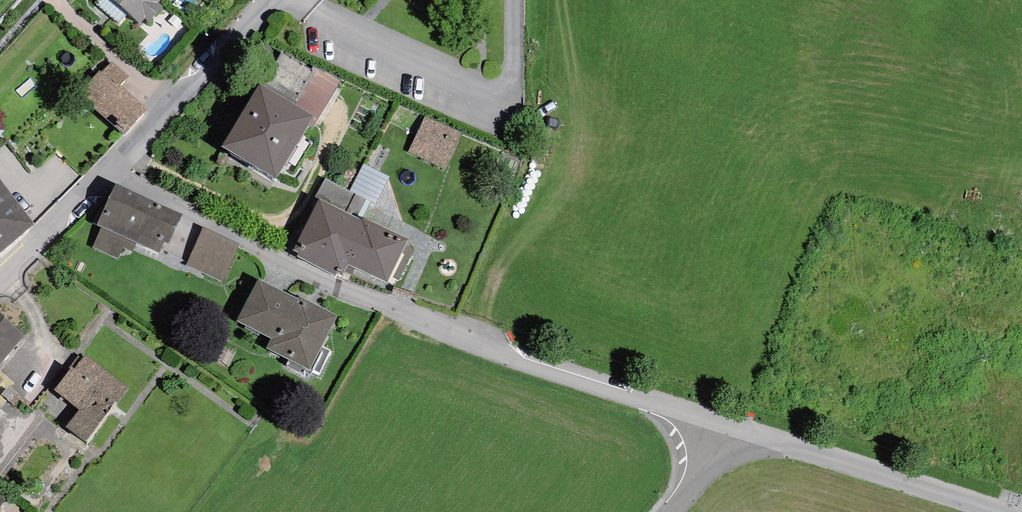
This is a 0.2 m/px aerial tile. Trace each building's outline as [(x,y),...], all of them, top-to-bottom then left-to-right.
[(146,29),(171,0),(112,0),(146,29)] [(99,70),(78,94),(123,134),(146,109),(120,85),(129,76),(111,61),(101,72),(99,70)] [(316,67),(294,104),(314,116),(308,125),(312,128),(341,80),(316,67)] [(294,104),(259,84),(221,146),(276,179),(308,125),(314,116),(294,104)] [(463,133),(424,115),(407,153),(445,171),(463,133)] [(363,163),(349,191),(367,200),(369,201),(376,204),(390,177),(363,163)] [(35,224),(0,178),(0,253),(35,224)] [(408,239),(361,216),(369,201),(367,200),(349,191),(325,178),(315,197),(319,199),(293,250),(298,253),(296,256),(336,276),(338,272),(350,278),(355,267),(386,282),(390,275),(399,280),(414,250),(404,246),(408,239)] [(183,214),(116,184),(97,225),(101,226),(92,247),(118,259),(123,248),(133,252),(137,244),(159,254),(165,242),(169,244),(183,214)] [(241,245),(204,227),(186,264),(223,282),(241,245)] [(297,300),(257,280),(237,321),(271,338),(266,348),(319,375),(331,350),(321,345),(337,316),(299,296),(297,300)] [(25,335),(0,314),(0,362),(25,335)] [(128,388),(84,355),(74,368),(72,366),(55,390),(79,408),(65,427),(85,441),(115,401),(117,403),(128,388)]
